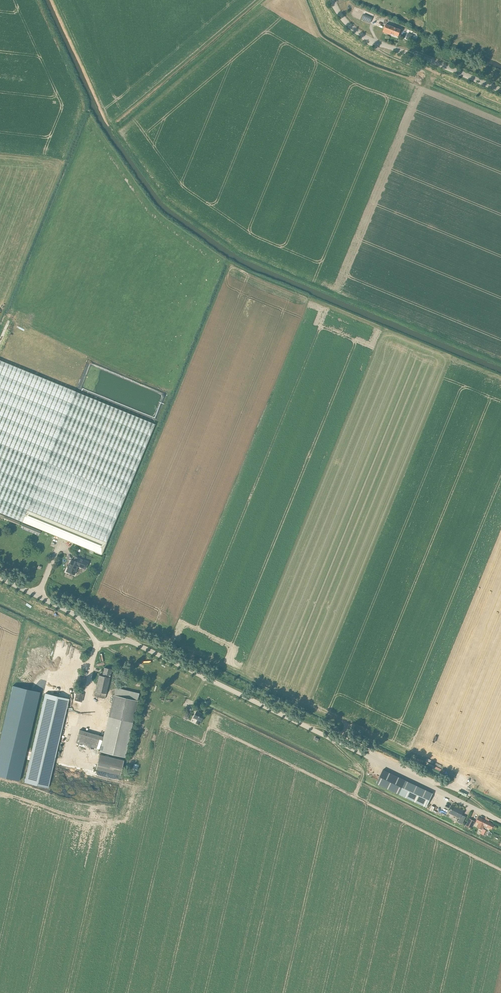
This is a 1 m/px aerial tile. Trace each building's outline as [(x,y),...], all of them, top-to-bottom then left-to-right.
[(364,14),(362,19),(370,22),(371,20),(367,19),(368,16),(364,14)] [(384,29),(383,32),(390,35),(390,33),(398,36),(401,30),(393,27),(386,24),(384,29)] [(406,37),(405,39),(412,41),(415,35),(412,34),(408,33),(406,37)] [(22,522),(76,392),(0,360),(0,513),(22,522)] [(76,392),(22,522),(89,550),(93,551),(101,555),(155,424),(76,392)] [(4,516),(3,520),(6,521),(18,526),(20,522),(4,516)] [(22,523),(21,526),(39,534),(40,531),(22,523)] [(85,569),(88,562),(74,557),(73,560),(71,560),(66,572),(70,573),(70,574),(72,575),(73,575),(74,575),(77,566),(85,569)] [(99,675),(94,696),(105,699),(108,685),(111,669),(104,668),(103,670),(102,676),(99,675)] [(0,739),(0,777),(19,781),(24,757),(26,751),(40,692),(12,686),(0,739)] [(76,692),(74,700),(81,702),(83,694),(82,694),(77,693),(76,692)] [(48,788),(55,760),(59,741),(69,699),(45,693),(31,752),(30,758),(24,783),(48,788)] [(124,757),(136,706),(137,701),(113,695),(112,700),(100,751),(124,757)] [(196,711),(193,718),(197,720),(196,723),(199,725),(204,715),(196,711)] [(79,730),(75,742),(99,749),(103,736),(79,730)] [(99,754),(96,769),(120,775),(124,760),(99,754)] [(377,781),(376,783),(425,806),(426,807),(431,796),(432,794),(432,793),(419,787),(405,780),(384,770),(383,769),(378,779),(378,780),(377,781)] [(453,805),(449,812),(459,818),(458,821),(458,822),(462,824),(465,817),(461,814),(463,810),(453,805)] [(478,817),(476,822),(479,823),(477,827),(482,829),(483,826),(490,829),(493,824),(478,817)] [(469,818),(465,826),(470,828),(474,821),(469,818)]
